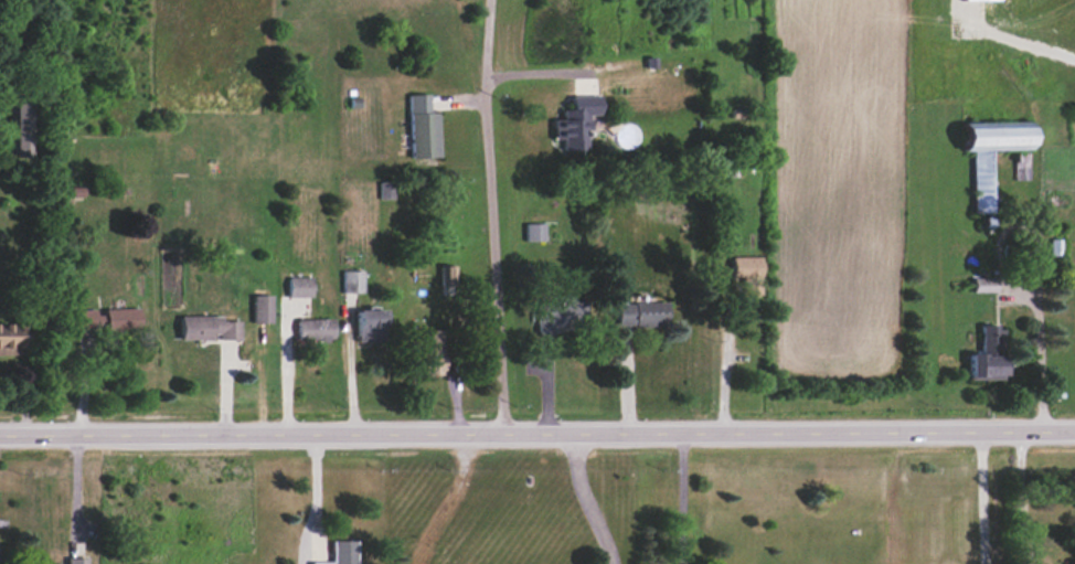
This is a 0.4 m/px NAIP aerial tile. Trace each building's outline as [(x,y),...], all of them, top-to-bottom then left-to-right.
[(429,94),(409,94),(410,158),(439,157),(437,112),(430,112),(429,94)] [(7,156),(28,156),(28,103),(6,103),(7,156)] [(1013,151),(1014,180),(1028,179),(1027,150),(1013,151)] [(380,182),(380,199),(393,199),(392,181),(380,182)] [(545,241),(545,223),(526,223),(526,241),(545,241)] [(731,278),(745,278),(745,295),(761,295),(762,257),(731,256),(731,278)] [(455,266),(441,265),(441,290),(455,290),(455,266)] [(342,293),(363,292),(363,270),(342,271),(342,293)] [(311,297),(311,277),(287,277),(287,297),(311,297)] [(995,278),(972,278),(972,291),(995,292),(995,278)] [(271,295),(252,295),(252,323),(271,323),(271,295)] [(536,330),(586,330),(586,301),(572,301),(572,298),(535,298),(536,330)] [(617,303),(617,326),(667,325),(667,302),(617,303)] [(104,332),(139,331),(138,308),(103,309),(104,332)] [(357,341),(384,340),(383,310),(356,310),(357,341)] [(77,311),(78,330),(102,329),(102,311),(77,311)] [(238,340),(239,321),(221,321),(221,316),(180,315),(179,339),(216,340),(216,339),(238,340)] [(296,319),(297,340),(333,339),(332,318),(296,319)] [(26,354),(26,324),(0,324),(0,355),(26,354)] [(1003,355),(997,355),(998,325),(979,325),(979,353),(967,353),(967,379),(1002,379),(1003,355)] [(419,376),(442,375),(441,329),(429,330),(430,347),(418,347),(419,376)] [(310,563),(354,563),(355,541),(331,540),(331,563),(310,562),(310,563)]
